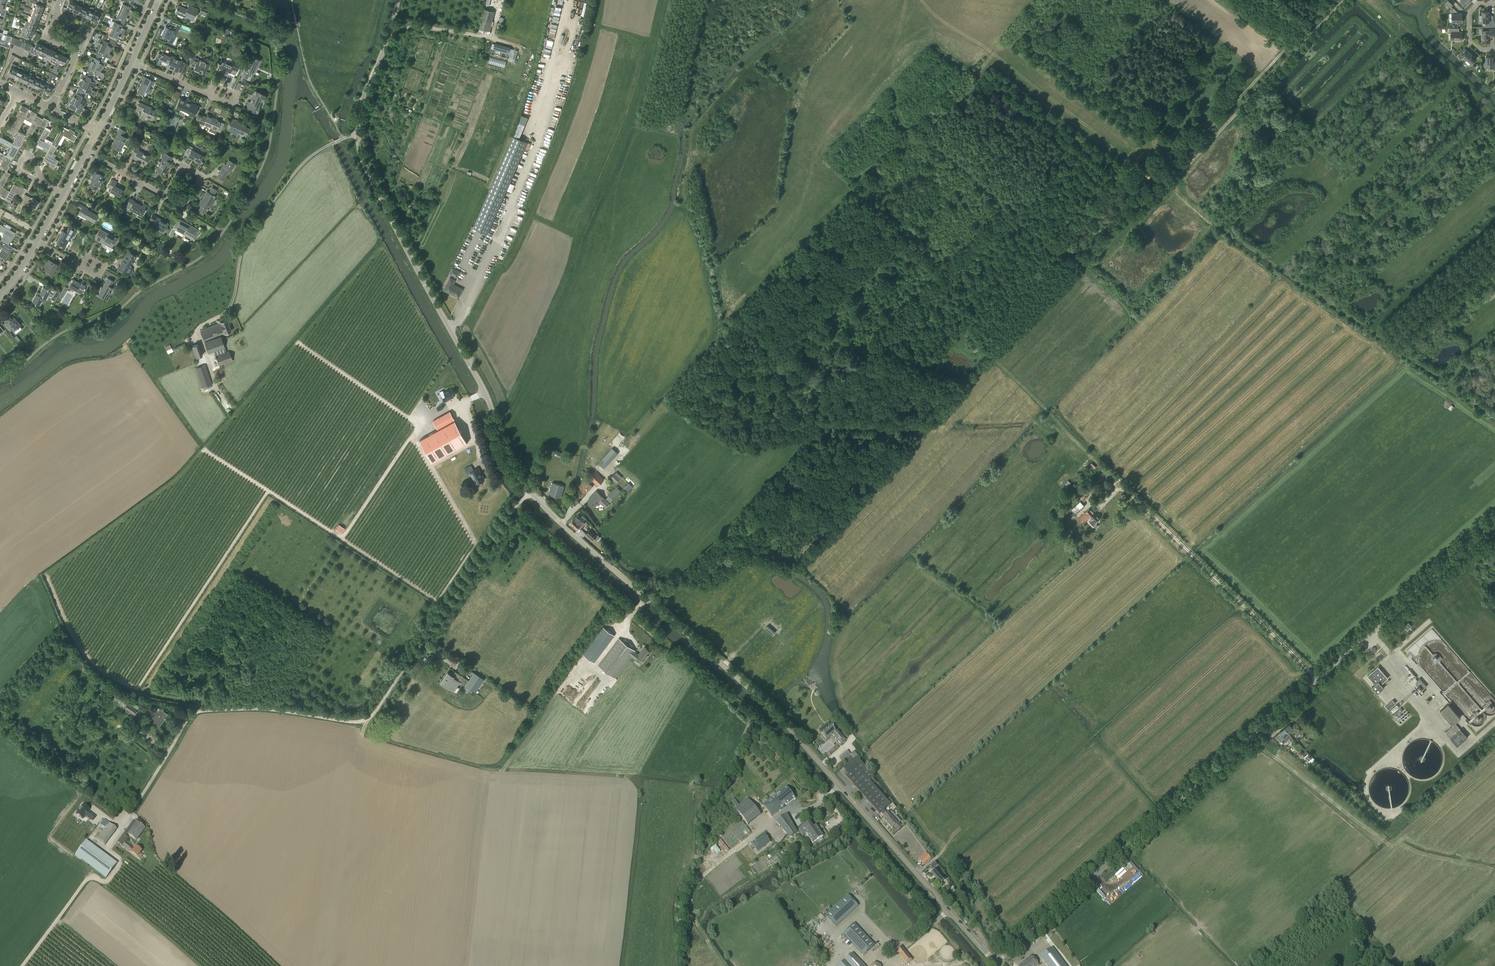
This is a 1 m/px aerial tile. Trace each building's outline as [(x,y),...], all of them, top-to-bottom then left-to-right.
[(75,4),(69,1),(66,9),(72,11),(75,4)] [(124,1),(120,10),(132,15),(134,12),(131,11),(132,10),(131,10),(132,7),(131,7),(133,5),(124,1)] [(36,4),(34,10),(41,13),(43,7),(36,4)] [(72,11),(78,14),(81,7),(75,4),(72,11)] [(178,5),(175,13),(193,20),(198,9),(189,5),(187,9),(178,5)] [(78,14),(84,17),(87,9),(81,7),(78,14)] [(1458,14),(1458,13),(1453,8),(1452,9),(1452,14),(1452,23),(1462,22),(1462,13),(1458,14)] [(93,12),(87,9),(84,17),(90,19),(93,12)] [(482,19),(492,22),(495,12),(484,9),(482,19)] [(31,16),(39,19),(41,13),(34,10),(31,16)] [(90,19),(96,22),(97,19),(99,19),(102,13),(95,10),(93,12),(90,19)] [(120,10),(116,19),(124,23),(126,20),(126,21),(127,18),(128,19),(128,18),(131,19),(132,15),(120,10)] [(1483,12),(1482,12),(1482,22),(1486,22),(1486,27),(1494,27),(1493,19),(1489,19),(1489,12),(1488,12),(1488,11),(1483,11),(1483,12)] [(29,22),(36,25),(39,19),(31,16),(29,22)] [(123,26),(124,23),(116,19),(112,28),(124,34),(126,30),(123,29),(124,28),(123,28),(124,26),(123,26)] [(490,31),(492,22),(482,19),(479,29),(490,31)] [(162,34),(170,38),(175,29),(177,30),(178,27),(179,27),(181,24),(172,20),(169,28),(166,26),(162,34)] [(24,28),(34,31),(36,25),(29,22),(27,22),(24,28)] [(28,37),(31,38),(34,31),(24,28),(24,27),(21,34),(22,37),(27,39),(28,37)] [(110,38),(116,41),(118,39),(119,37),(120,37),(122,38),(124,34),(112,28),(108,37),(110,38)] [(1459,32),(1458,31),(1458,28),(1449,29),(1449,34),(1451,34),(1451,40),(1455,40),(1456,41),(1458,41),(1459,40),(1462,40),(1462,32),(1459,32)] [(1488,42),(1489,42),(1490,42),(1490,37),(1494,37),(1494,29),(1490,29),(1490,31),(1482,31),(1482,42),(1483,42),(1484,43),(1485,43),(1486,43),(1487,43),(1488,42)] [(2,34),(0,33),(0,44),(9,47),(11,43),(12,37),(7,35),(3,34),(2,34)] [(108,37),(104,35),(102,39),(99,38),(98,42),(100,43),(99,43),(100,44),(96,53),(97,54),(102,56),(110,38),(108,37)] [(104,62),(106,57),(111,60),(113,56),(111,55),(111,54),(116,41),(110,38),(102,56),(100,60),(104,62)] [(37,43),(35,47),(32,46),(32,47),(30,52),(38,56),(43,46),(37,43)] [(511,49),(494,44),(493,50),(509,54),(511,49)] [(43,46),(38,56),(44,59),(49,49),(43,46)] [(55,51),(49,49),(44,59),(50,61),(55,51)] [(518,51),(511,49),(508,61),(514,63),(518,51)] [(1472,54),(1467,50),(1464,53),(1461,51),(1457,55),(1461,60),(1464,57),(1471,64),(1477,58),(1473,54),(1472,54)] [(56,64),(61,54),(55,51),(50,61),(56,64)] [(159,53),(157,57),(160,58),(159,60),(168,63),(166,67),(177,72),(182,61),(163,52),(161,55),(159,53)] [(59,72),(56,70),(57,69),(60,62),(63,64),(67,57),(61,54),(56,64),(53,69),(52,72),(57,74),(59,72)] [(97,54),(95,58),(91,56),(89,60),(91,61),(91,62),(87,71),(89,72),(93,74),(100,60),(102,56),(97,54)] [(198,59),(192,56),(188,65),(193,67),(192,70),(204,74),(208,65),(206,64),(206,63),(205,62),(205,61),(204,61),(204,60),(203,60),(202,60),(201,60),(200,60),(199,61),(197,60),(198,59)] [(251,78),(252,74),(253,75),(260,60),(251,56),(247,63),(246,63),(243,67),(245,68),(241,76),(247,79),(248,77),(251,78)] [(506,61),(490,57),(488,63),(504,68),(506,61)] [(1493,57),(1486,57),(1486,61),(1485,61),(1485,68),(1492,67),(1492,69),(1494,69),(1494,62),(1493,62),(1493,57)] [(94,79),(96,75),(102,78),(104,74),(102,72),(106,63),(104,62),(100,60),(93,74),(91,78),(94,79)] [(238,68),(221,61),(220,63),(219,63),(219,64),(218,67),(220,67),(218,70),(227,74),(228,72),(235,75),(238,68)] [(19,66),(12,63),(7,74),(13,77),(19,66)] [(19,80),(23,73),(24,69),(19,66),(13,77),(19,80)] [(30,72),(29,76),(25,83),(31,85),(36,75),(30,72)] [(89,72),(87,76),(82,74),(80,78),(83,79),(82,80),(83,80),(78,89),(79,89),(85,92),(91,78),(93,74),(89,72)] [(29,76),(23,73),(19,80),(25,83),(29,76)] [(48,81),(43,91),(49,94),(52,87),(53,85),(52,84),(51,83),(50,82),(52,77),(56,79),(57,76),(51,73),(50,76),(48,81)] [(36,75),(31,85),(37,88),(42,78),(36,75)] [(150,84),(153,86),(155,82),(152,80),(144,76),(137,92),(143,95),(146,90),(147,91),(150,84)] [(42,78),(37,88),(43,91),(48,81),(42,78)] [(86,97),(88,93),(94,96),(96,92),(93,91),(94,90),(93,90),(98,81),(94,79),(91,78),(85,92),(83,96),(86,97)] [(76,94),(73,92),(71,96),(74,97),(74,98),(71,104),(70,104),(69,108),(76,111),(83,96),(85,92),(79,89),(76,94)] [(246,108),(255,112),(256,112),(257,113),(259,107),(258,106),(261,100),(263,101),(265,96),(263,95),(255,91),(250,103),(249,102),(246,108)] [(86,97),(83,96),(76,111),(75,112),(78,114),(79,113),(80,113),(80,112),(85,114),(87,110),(85,109),(85,108),(89,99),(86,97)] [(189,114),(194,116),(199,106),(180,98),(177,107),(182,109),(182,108),(191,112),(189,114)] [(157,110),(140,102),(137,109),(142,112),(141,114),(153,119),(157,110)] [(21,105),(11,123),(12,123),(15,125),(13,128),(18,131),(23,122),(30,126),(32,123),(36,116),(37,114),(32,111),(31,112),(25,108),(25,107),(21,105)] [(204,123),(211,126),(209,130),(216,133),(218,130),(221,131),(224,124),(221,122),(221,121),(207,115),(207,117),(202,115),(199,122),(203,125),(204,123)] [(30,138),(38,124),(45,128),(49,121),(44,118),(43,120),(36,116),(32,123),(30,126),(26,133),(25,135),(30,138)] [(232,130),(246,136),(249,129),(240,125),(240,124),(235,122),(234,125),(230,123),(227,130),(232,132),(232,130)] [(22,133),(18,131),(13,128),(10,126),(7,131),(16,136),(12,143),(12,144),(18,147),(20,148),(23,143),(21,142),(23,138),(28,141),(30,138),(25,135),(22,133)] [(53,142),(56,144),(58,145),(63,136),(70,140),(75,132),(69,129),(68,131),(62,127),(53,142)] [(120,151),(127,138),(123,136),(125,131),(120,128),(117,133),(118,134),(111,146),(120,151)] [(52,145),(44,141),(50,132),(45,129),(36,144),(43,148),(42,149),(47,152),(52,145)] [(9,148),(5,155),(12,159),(13,160),(16,154),(15,153),(18,147),(12,144),(12,143),(3,138),(0,143),(9,148)] [(52,145),(47,152),(43,160),(49,164),(49,166),(54,169),(58,161),(51,157),(56,148),(55,147),(52,145)] [(150,157),(139,150),(140,148),(136,146),(131,155),(134,157),(133,159),(138,161),(138,160),(146,164),(150,157)] [(200,163),(204,156),(187,147),(184,154),(200,163)] [(6,172),(10,166),(8,165),(12,159),(5,155),(0,152),(0,159),(2,160),(0,165),(0,169),(5,171),(6,172)] [(156,171),(165,176),(172,163),(168,161),(171,156),(165,153),(162,158),(163,159),(156,171)] [(228,160),(225,167),(223,166),(219,174),(225,177),(228,171),(230,172),(235,164),(228,160)] [(1144,162),(1137,169),(1148,179),(1155,172),(1144,162)] [(6,172),(5,171),(0,180),(0,195),(1,195),(0,196),(5,199),(10,192),(2,188),(10,174),(6,172)] [(100,183),(102,184),(104,181),(101,179),(103,176),(95,172),(92,178),(93,178),(89,186),(96,190),(100,183)] [(117,182),(112,180),(108,188),(111,189),(110,191),(119,197),(123,190),(122,190),(123,189),(120,188),(120,189),(115,186),(117,182)] [(23,197),(24,195),(27,189),(21,186),(21,188),(14,184),(10,192),(5,199),(5,200),(10,202),(15,193),(23,197)] [(205,213),(213,199),(214,199),(216,197),(215,196),(218,190),(212,187),(209,193),(207,192),(202,200),(202,199),(198,205),(201,206),(199,210),(205,213)] [(25,204),(32,208),(36,210),(40,202),(31,197),(30,199),(24,195),(23,197),(15,211),(20,213),(25,204)] [(129,199),(126,205),(131,207),(130,209),(141,215),(146,204),(143,203),(142,206),(129,199)] [(81,209),(78,214),(94,223),(98,216),(87,210),(88,208),(79,204),(77,207),(81,209)] [(169,223),(152,214),(148,221),(154,224),(153,226),(164,232),(169,223)] [(178,218),(173,228),(184,234),(184,233),(193,238),(195,234),(197,235),(199,231),(197,230),(197,229),(189,224),(188,225),(183,222),(184,221),(178,218)] [(0,241),(8,245),(11,240),(9,239),(13,232),(0,225),(0,231),(4,234),(0,241)] [(73,236),(76,231),(68,227),(66,232),(63,230),(57,241),(59,242),(59,243),(65,247),(71,235),(73,236)] [(117,238),(103,231),(100,229),(94,239),(111,248),(117,238)] [(0,252),(0,257),(2,258),(6,260),(9,254),(7,254),(11,247),(8,245),(0,241),(0,247),(2,248),(0,252)] [(137,256),(128,251),(120,266),(119,265),(117,268),(118,268),(118,269),(130,275),(133,268),(131,267),(137,256)] [(53,275),(59,265),(50,261),(47,259),(42,269),(53,275)] [(449,274),(457,278),(460,272),(452,267),(449,274)] [(108,278),(103,287),(98,295),(107,300),(114,288),(110,286),(113,281),(108,278)] [(449,291),(459,296),(463,290),(457,287),(452,285),(455,281),(450,278),(444,290),(448,292),(449,291)] [(81,283),(73,279),(69,287),(76,291),(81,294),(85,292),(85,290),(86,289),(87,285),(88,285),(89,283),(83,280),(81,283)] [(35,305),(39,307),(42,301),(45,303),(50,293),(53,294),(55,290),(48,287),(47,289),(43,287),(40,293),(37,292),(32,302),(36,304),(35,305)] [(20,325),(14,317),(11,319),(10,317),(7,320),(8,321),(3,324),(10,332),(11,330),(10,329),(13,327),(15,329),(20,325)] [(226,336),(228,335),(227,333),(232,331),(227,320),(220,323),(200,331),(204,341),(223,333),(224,334),(225,334),(226,336)] [(226,352),(221,337),(204,343),(208,354),(214,352),(215,355),(226,352)] [(198,344),(192,346),(196,358),(202,356),(198,344)] [(229,351),(216,356),(220,366),(233,361),(229,351)] [(212,385),(205,365),(196,368),(202,387),(203,388),(212,385)] [(445,402),(453,397),(453,396),(455,395),(452,389),(445,393),(447,397),(443,399),(445,402)] [(450,411),(433,421),(438,430),(420,440),(432,462),(467,443),(455,420),(454,420),(450,411)] [(604,469),(618,454),(612,448),(598,463),(604,469)] [(467,474),(469,473),(476,484),(484,480),(478,468),(474,471),(471,465),(464,469),(467,474)] [(598,486),(604,480),(596,472),(589,478),(598,486)] [(616,483),(620,479),(614,474),(610,478),(616,483)] [(586,494),(592,487),(587,482),(580,489),(586,494)] [(560,498),(564,486),(552,483),(549,494),(560,498)] [(1082,500),(1093,489),(1089,485),(1078,496),(1082,500)] [(614,501),(620,495),(619,494),(621,491),(616,487),(608,495),(614,501)] [(605,508),(609,503),(597,491),(588,501),(595,508),(600,503),(605,508)] [(1076,514),(1085,506),(1080,501),(1072,509),(1076,514)] [(1097,515),(1090,508),(1086,512),(1078,519),(1083,523),(1089,518),(1091,520),(1089,522),(1092,525),(1095,522),(1096,522),(1097,522),(1100,520),(1100,519),(1099,519),(1100,518),(1099,517),(1100,517),(1100,516),(1098,515),(1097,515),(1097,514),(1097,515)] [(580,519),(579,519),(580,518),(578,516),(578,515),(570,523),(576,529),(582,522),(582,521),(584,518),(582,516),(580,519)] [(593,540),(597,536),(590,530),(586,534),(593,540)] [(594,662),(614,635),(603,627),(583,654),(594,662)] [(644,661),(651,651),(645,646),(639,654),(635,651),(619,638),(598,666),(615,678),(631,656),(635,659),(638,656),(644,661)] [(1381,670),(1378,666),(1367,676),(1375,684),(1372,687),(1378,694),(1384,688),(1381,684),(1388,678),(1384,673),(1385,672),(1382,669),(1381,670)] [(1409,670),(1408,670),(1411,674),(1408,676),(1405,680),(1406,681),(1404,683),(1406,685),(1408,683),(1411,687),(1414,686),(1415,687),(1421,695),(1424,692),(1422,690),(1426,687),(1419,678),(1417,680),(1415,678),(1416,677),(1410,670),(1409,670)] [(466,686),(475,693),(484,679),(474,673),(469,681),(457,672),(454,676),(448,672),(441,682),(441,683),(442,682),(448,685),(447,686),(454,691),(458,687),(459,686),(458,686),(460,682),(466,686)] [(129,700),(112,689),(106,698),(123,708),(129,700)] [(124,708),(134,715),(139,707),(129,700),(124,708)] [(1388,710),(1396,703),(1393,700),(1385,706),(1388,710)] [(1393,713),(1399,707),(1397,704),(1391,710),(1393,713)] [(1395,718),(1403,711),(1400,708),(1393,715),(1395,718)] [(165,718),(168,714),(160,709),(159,711),(156,709),(149,718),(153,721),(152,723),(151,722),(151,723),(154,725),(153,726),(157,729),(164,719),(165,719),(166,718),(165,718)] [(1289,733),(1294,729),(1290,724),(1285,728),(1289,733)] [(1458,747),(1468,738),(1467,737),(1468,737),(1461,729),(1455,724),(1445,732),(1450,738),(1457,746),(1458,747)] [(835,732),(830,726),(820,734),(826,740),(832,735),(840,744),(844,740),(836,731),(835,732)] [(1280,733),(1287,740),(1289,738),(1291,737),(1288,733),(1289,733),(1285,728),(1280,733)] [(1283,743),(1287,740),(1280,732),(1274,737),(1280,742),(1281,741),(1283,743)] [(845,760),(850,755),(847,751),(842,756),(845,760)] [(1308,753),(1304,757),(1307,759),(1309,762),(1310,761),(1311,762),(1314,759),(1308,753)] [(874,777),(857,757),(842,768),(852,761),(857,767),(846,777),(879,814),(890,804),(878,791),(877,789),(869,781),(874,777)] [(767,802),(762,806),(771,817),(783,808),(782,804),(784,803),(786,806),(795,799),(786,787),(777,794),(779,797),(777,798),(774,796),(770,800),(772,802),(770,804),(767,802)] [(745,822),(758,812),(748,799),(735,809),(745,822)] [(80,803),(72,813),(80,819),(82,816),(89,820),(93,814),(86,810),(87,808),(80,803)] [(828,815),(831,813),(824,806),(821,808),(828,815)] [(892,828),(893,827),(897,831),(899,830),(902,827),(898,823),(900,821),(892,812),(889,814),(887,813),(883,816),(887,820),(885,821),(892,828)] [(796,832),(787,816),(783,818),(782,817),(776,821),(789,837),(792,834),(796,832)] [(137,822),(136,822),(134,820),(130,824),(133,826),(127,834),(135,840),(145,828),(137,822)] [(729,848),(750,832),(742,822),(721,837),(729,848)] [(105,828),(103,830),(96,839),(104,845),(116,829),(108,823),(105,828)] [(811,829),(807,823),(798,829),(802,835),(806,833),(812,843),(822,836),(815,825),(812,827),(812,828),(811,829)] [(126,836),(123,834),(117,842),(122,845),(124,843),(128,837),(126,836)] [(765,835),(752,845),(758,852),(770,842),(765,835)] [(86,841),(75,856),(105,879),(117,864),(103,853),(86,841)] [(131,853),(133,850),(124,843),(122,845),(121,846),(128,851),(128,850),(131,853)] [(141,851),(136,847),(133,850),(131,853),(140,859),(143,855),(140,852),(141,851)] [(920,859),(925,864),(932,858),(927,853),(920,859)] [(940,884),(946,879),(936,869),(931,873),(940,884)] [(858,906),(848,895),(826,916),(836,926),(858,906)] [(854,924),(843,934),(863,956),(874,945),(854,924)] [(900,948),(900,947),(893,951),(895,956),(897,953),(907,964),(912,960),(901,947),(900,948)] [(1052,948),(1040,957),(1047,965),(1066,965),(1052,948)] [(838,965),(864,965),(863,965),(867,961),(859,952),(855,956),(852,953),(838,965)] [(1039,965),(1032,955),(1018,965),(1037,965),(1039,965)]
